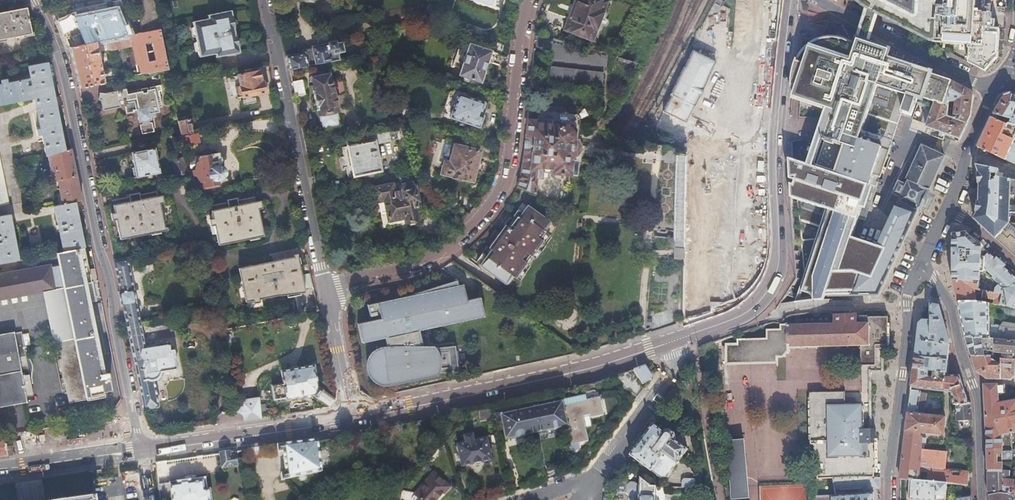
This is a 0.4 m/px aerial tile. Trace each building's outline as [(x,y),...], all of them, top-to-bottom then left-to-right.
[(137,12),(141,32),(159,28),(153,0),(134,0),(137,12)] [(563,30),(591,41),(607,2),(602,0),(575,0),(563,30)] [(867,4),(878,10),(877,12),(927,39),(934,41),(937,42),(942,42),(942,44),(970,46),(969,63),(985,72),(992,65),(998,59),(1000,29),(991,29),(991,23),(984,22),(985,12),(975,12),(975,0),(861,0),(867,4)] [(998,8),(1006,8),(1006,0),(998,0),(998,8)] [(862,24),(858,39),(869,43),(872,30),(877,12),(878,10),(867,4),(862,24)] [(31,33),(26,8),(0,12),(0,39),(31,33)] [(71,14),(58,21),(58,22),(62,31),(66,42),(68,46),(95,41),(100,40),(126,35),(115,8),(106,10),(95,12),(78,16),(72,17),(71,15),(71,14)] [(227,18),(226,12),(207,15),(208,19),(192,22),(199,57),(215,54),(216,58),(234,54),(233,47),(238,46),(236,36),(235,36),(234,28),(234,27),(232,17),(227,18)] [(69,50),(79,87),(103,82),(97,53),(132,46),(138,76),(167,70),(159,28),(141,32),(126,35),(100,40),(95,41),(68,46),(69,50)] [(920,207),(929,212),(936,195),(928,192),(944,156),(922,146),(907,179),(908,180),(906,184),(898,181),(893,192),(868,184),(876,161),(881,162),(889,141),(891,142),(909,90),(935,99),(934,102),(949,106),(950,101),(952,82),(921,71),(922,64),(890,48),(889,50),(869,43),(858,39),(856,44),(854,43),(852,42),(850,41),(847,39),(845,39),(842,38),(840,38),(837,37),(834,37),(824,38),(815,41),(808,45),(802,53),(797,62),(793,73),(791,83),(796,84),(793,94),(801,97),(829,106),(808,165),(790,159),(791,180),(795,181),(795,185),(791,184),(792,198),(830,211),(799,301),(814,299),(823,299),(824,295),(879,296),(920,207)] [(302,54),(287,57),(289,70),(338,60),(336,52),(341,51),(339,44),(334,45),(333,44),(332,43),(331,43),(330,43),(329,44),(328,45),(328,46),(326,46),(325,45),(301,50),(302,54)] [(491,63),(495,52),(469,44),(459,75),(480,82),(487,62),(491,63)] [(684,124),(715,62),(691,51),(661,112),(684,124)] [(27,65),(30,78),(8,82),(7,78),(1,79),(1,84),(0,84),(0,103),(34,96),(40,128),(36,128),(37,135),(41,134),(46,155),(58,151),(63,150),(46,62),(27,65)] [(250,69),(244,70),(245,74),(237,75),(240,86),(235,87),(238,99),(265,94),(264,90),(267,89),(265,83),(263,83),(262,80),(261,81),(259,71),(251,72),(250,69)] [(576,70),(575,78),(595,80),(596,72),(576,70)] [(330,76),(313,78),(314,86),(313,86),(314,91),(313,91),(316,109),(317,109),(318,114),(319,114),(321,126),(339,123),(337,111),(337,109),(335,98),(348,95),(345,80),(331,82),(330,76)] [(302,80),(292,82),(295,96),(305,94),(302,80)] [(956,102),(954,118),(967,124),(971,116),(972,105),(974,95),(973,93),(971,91),(952,82),(950,101),(956,102)] [(99,94),(97,101),(99,101),(101,111),(120,108),(119,106),(124,105),(125,107),(127,107),(128,113),(137,111),(139,124),(142,123),(142,126),(140,126),(141,135),(154,132),(152,124),(149,124),(149,122),(151,121),(151,119),(156,118),(155,114),(159,113),(158,108),(162,108),(159,93),(161,93),(160,86),(149,89),(149,91),(148,91),(147,89),(140,90),(140,93),(136,94),(136,91),(127,93),(128,95),(125,96),(125,91),(102,95),(99,94)] [(458,94),(449,117),(478,127),(486,104),(458,94)] [(994,114),(1011,122),(1010,124),(1014,126),(1014,118),(1014,117),(1014,116),(1014,114),(1014,112),(1014,109),(1014,105),(1009,102),(1012,94),(1004,96),(1000,104),(994,114)] [(926,127),(960,139),(967,124),(954,118),(948,115),(949,106),(934,102),(926,127)] [(416,110),(400,105),(401,116),(413,120),(416,110)] [(516,187),(534,194),(536,177),(540,177),(541,170),(551,172),(551,173),(573,175),(574,161),(576,161),(577,155),(578,153),(580,151),(581,150),(581,148),(581,145),(581,143),(580,142),(579,140),(578,139),(579,138),(577,137),(578,117),(574,113),(567,113),(565,111),(560,110),(559,112),(557,112),(556,110),(551,110),(550,112),(547,111),(546,109),(541,109),(540,110),(536,110),(535,120),(526,120),(524,144),(522,158),(520,169),(518,178),(516,186),(516,187)] [(978,147),(1014,166),(1014,143),(1014,142),(1014,126),(1010,124),(1011,122),(994,114),(992,118),(991,119),(987,127),(986,131),(978,147)] [(182,116),(177,117),(177,122),(180,135),(192,132),(192,131),(193,131),(191,122),(189,123),(188,118),(182,119),(182,116)] [(397,139),(395,131),(345,142),(346,147),(341,148),(343,156),(339,156),(342,169),(345,168),(347,177),(380,171),(375,144),(397,139)] [(197,134),(180,137),(182,145),(199,142),(197,134)] [(444,162),(441,172),(470,180),(471,177),(473,176),(474,173),(472,170),(475,161),(477,161),(478,157),(477,155),(477,152),(454,146),(449,163),(444,162)] [(61,204),(74,201),(81,200),(74,167),(71,148),(63,150),(58,151),(46,155),(53,189),(58,189),(61,204)] [(154,148),(131,153),(136,177),(159,172),(154,148)] [(217,153),(188,159),(189,167),(191,167),(193,174),(198,174),(200,181),(202,181),(204,187),(217,185),(216,179),(220,178),(222,177),(223,176),(223,175),(224,173),(223,171),(223,170),(222,168),(221,167),(220,166),(220,165),(220,164),(220,163),(220,162),(221,161),(220,157),(218,156),(217,153)] [(670,155),(667,259),(679,259),(682,155),(670,155)] [(187,174),(184,159),(172,161),(175,177),(187,174)] [(976,165),(978,172),(978,174),(979,187),(978,193),(978,200),(976,205),(973,218),(1014,257),(1014,181),(997,178),(999,170),(976,165)] [(413,178),(411,171),(397,173),(398,181),(400,181),(413,178)] [(419,185),(413,178),(400,181),(401,190),(396,191),(395,186),(393,186),(392,182),(371,187),(374,201),(377,201),(380,214),(386,213),(388,224),(405,221),(408,223),(413,222),(415,220),(417,219),(415,208),(418,207),(415,192),(416,192),(416,189),(414,190),(414,187),(411,188),(411,186),(412,186),(412,185),(414,184),(414,187),(419,185)] [(157,197),(113,205),(119,236),(163,228),(157,197)] [(62,251),(81,247),(82,247),(74,201),(61,204),(53,205),(62,251)] [(255,202),(211,210),(217,242),(262,233),(255,202)] [(504,224),(474,262),(506,286),(542,239),(539,236),(549,223),(525,205),(507,227),(504,224)] [(18,259),(9,214),(0,216),(0,262),(18,259)] [(1014,310),(1014,279),(1002,266),(997,261),(966,233),(952,234),(952,258),(952,280),(953,281),(978,284),(978,291),(993,295),(1003,296),(1000,309),(1014,310)] [(45,290),(67,400),(103,393),(102,389),(110,387),(108,375),(104,376),(86,292),(84,283),(87,282),(85,270),(81,247),(62,251),(58,251),(60,262),(0,273),(0,299),(45,290)] [(297,256),(240,268),(247,300),(303,289),(297,256)] [(127,258),(113,260),(119,288),(117,291),(121,306),(123,307),(126,323),(138,321),(127,258)] [(85,270),(87,282),(97,280),(95,268),(85,270)] [(400,297),(457,285),(456,280),(400,297)] [(978,284),(953,281),(956,294),(958,303),(974,305),(976,295),(983,297),(983,301),(994,304),(994,308),(1000,309),(1003,296),(993,295),(978,291),(978,284)] [(418,330),(489,318),(488,307),(487,299),(479,300),(474,301),(472,294),(470,286),(462,284),(457,285),(400,297),(392,298),(366,304),(369,315),(375,314),(375,311),(378,311),(379,318),(356,322),(361,342),(384,337),(386,347),(383,347),(379,347),(375,349),(371,352),(370,354),(368,357),(367,360),(366,365),(367,370),(368,374),(370,376),(372,379),(374,381),(378,383),(383,384),(387,384),(392,383),(394,382),(395,381),(396,380),(397,379),(398,378),(400,375),(401,374),(402,371),(402,369),(403,368),(403,367),(413,366),(414,375),(429,374),(456,371),(453,346),(422,349),(421,345),(420,339),(419,335),(418,330)] [(958,303),(962,321),(965,338),(997,339),(1014,340),(1014,310),(1000,309),(994,308),(974,305),(958,303)] [(938,343),(949,344),(949,340),(944,325),(939,306),(930,304),(930,321),(931,335),(939,336),(938,343)] [(833,480),(871,478),(871,473),(876,473),(875,438),(872,438),(872,429),(868,429),(867,372),(880,372),(880,349),(887,348),(887,323),(882,323),(882,319),(858,319),(858,317),(852,317),(852,320),(849,320),(849,321),(834,322),(834,324),(782,325),(782,329),(769,329),(769,338),(739,340),(739,344),(728,344),(728,364),(786,363),(786,357),(791,357),(798,352),(798,348),(859,346),(860,391),(808,393),(808,399),(805,399),(805,441),(809,441),(809,447),(812,447),(812,462),(816,462),(816,466),(814,466),(815,476),(817,476),(817,481),(833,480)] [(143,344),(138,321),(126,323),(144,408),(157,406),(152,379),(154,377),(156,376),(157,375),(158,374),(159,372),(160,371),(176,368),(172,348),(168,349),(167,344),(156,346),(155,343),(143,344)] [(916,342),(915,356),(948,360),(949,352),(949,344),(938,343),(939,336),(931,335),(930,321),(922,321),(919,323),(916,342)] [(0,334),(0,405),(25,400),(24,394),(32,393),(19,330),(0,334)] [(997,339),(965,338),(966,339),(968,348),(971,357),(994,359),(995,354),(997,339)] [(997,339),(995,354),(1008,355),(1008,361),(1014,362),(1014,340),(997,339)] [(914,364),(913,369),(947,374),(948,367),(948,360),(915,356),(914,364)] [(1008,361),(994,359),(971,357),(974,364),(976,371),(986,380),(1010,381),(1014,378),(1014,372),(1014,362),(1008,361)] [(330,407),(336,398),(316,385),(313,364),(279,370),(281,383),(270,384),(272,399),(284,397),(284,398),(311,394),(330,407)] [(649,375),(643,365),(632,369),(642,390),(647,382),(649,375)] [(394,382),(392,383),(429,375),(429,374),(414,375),(413,366),(403,367),(403,368),(402,369),(402,371),(401,374),(400,375),(398,378),(397,379),(396,380),(395,381),(394,382)] [(642,390),(632,369),(608,377),(626,391),(627,390),(636,397),(642,390)] [(913,369),(911,387),(944,390),(951,391),(951,393),(952,405),(955,405),(956,410),(953,411),(952,412),(952,413),(952,414),(953,415),(956,415),(956,421),(972,421),(970,404),(968,403),(968,398),(960,376),(947,376),(947,374),(913,369)] [(999,405),(998,397),(1007,393),(1007,386),(981,385),(984,411),(986,430),(987,461),(987,471),(1001,471),(1001,464),(1014,463),(1014,402),(999,405)] [(904,446),(901,479),(910,480),(918,481),(920,460),(922,460),(923,451),(920,450),(921,446),(923,446),(923,443),(926,443),(926,440),(921,439),(921,436),(922,433),(943,435),(945,417),(924,416),(926,394),(920,393),(920,392),(911,391),(909,407),(904,446)] [(560,397),(500,411),(505,435),(562,424),(567,445),(588,440),(584,416),(594,413),(594,416),(604,414),(599,393),(591,395),(591,397),(562,404),(560,397)] [(236,405),(234,408),(235,411),(237,412),(239,413),(240,415),(241,418),(242,420),(259,418),(257,397),(238,399),(237,402),(236,405)] [(664,431),(653,423),(630,454),(659,477),(668,475),(688,448),(676,440),(677,438),(675,433),(670,430),(665,430),(664,431)] [(0,436),(0,454),(11,453),(10,448),(9,435),(0,436)] [(484,438),(456,444),(461,466),(489,460),(484,438)] [(321,474),(316,439),(276,445),(277,452),(282,452),(285,472),(280,473),(281,480),(321,474)] [(743,441),(728,442),(734,499),(748,497),(743,441)] [(947,484),(961,485),(968,486),(970,481),(970,477),(970,472),(945,470),(946,453),(923,451),(922,460),(920,460),(918,481),(947,484)] [(231,452),(220,454),(222,468),(236,466),(234,456),(232,456),(231,452)] [(530,469),(535,484),(546,480),(541,465),(530,469)] [(436,499),(448,484),(431,469),(412,491),(407,487),(397,498),(399,499),(437,499),(436,499)] [(1001,471),(987,471),(987,481),(988,493),(1010,495),(1010,488),(1011,480),(1008,480),(1008,472),(1001,471)] [(639,477),(639,485),(633,481),(629,481),(625,485),(624,491),(627,494),(639,495),(639,499),(655,499),(656,486),(652,486),(639,477)] [(880,488),(880,477),(871,478),(833,480),(834,491),(880,488)] [(684,487),(698,487),(698,478),(684,478),(684,487)] [(158,484),(160,499),(209,499),(207,490),(202,491),(200,482),(189,484),(188,479),(169,482),(169,483),(158,484)] [(910,480),(909,499),(915,499),(945,499),(947,484),(918,481),(910,480)]
